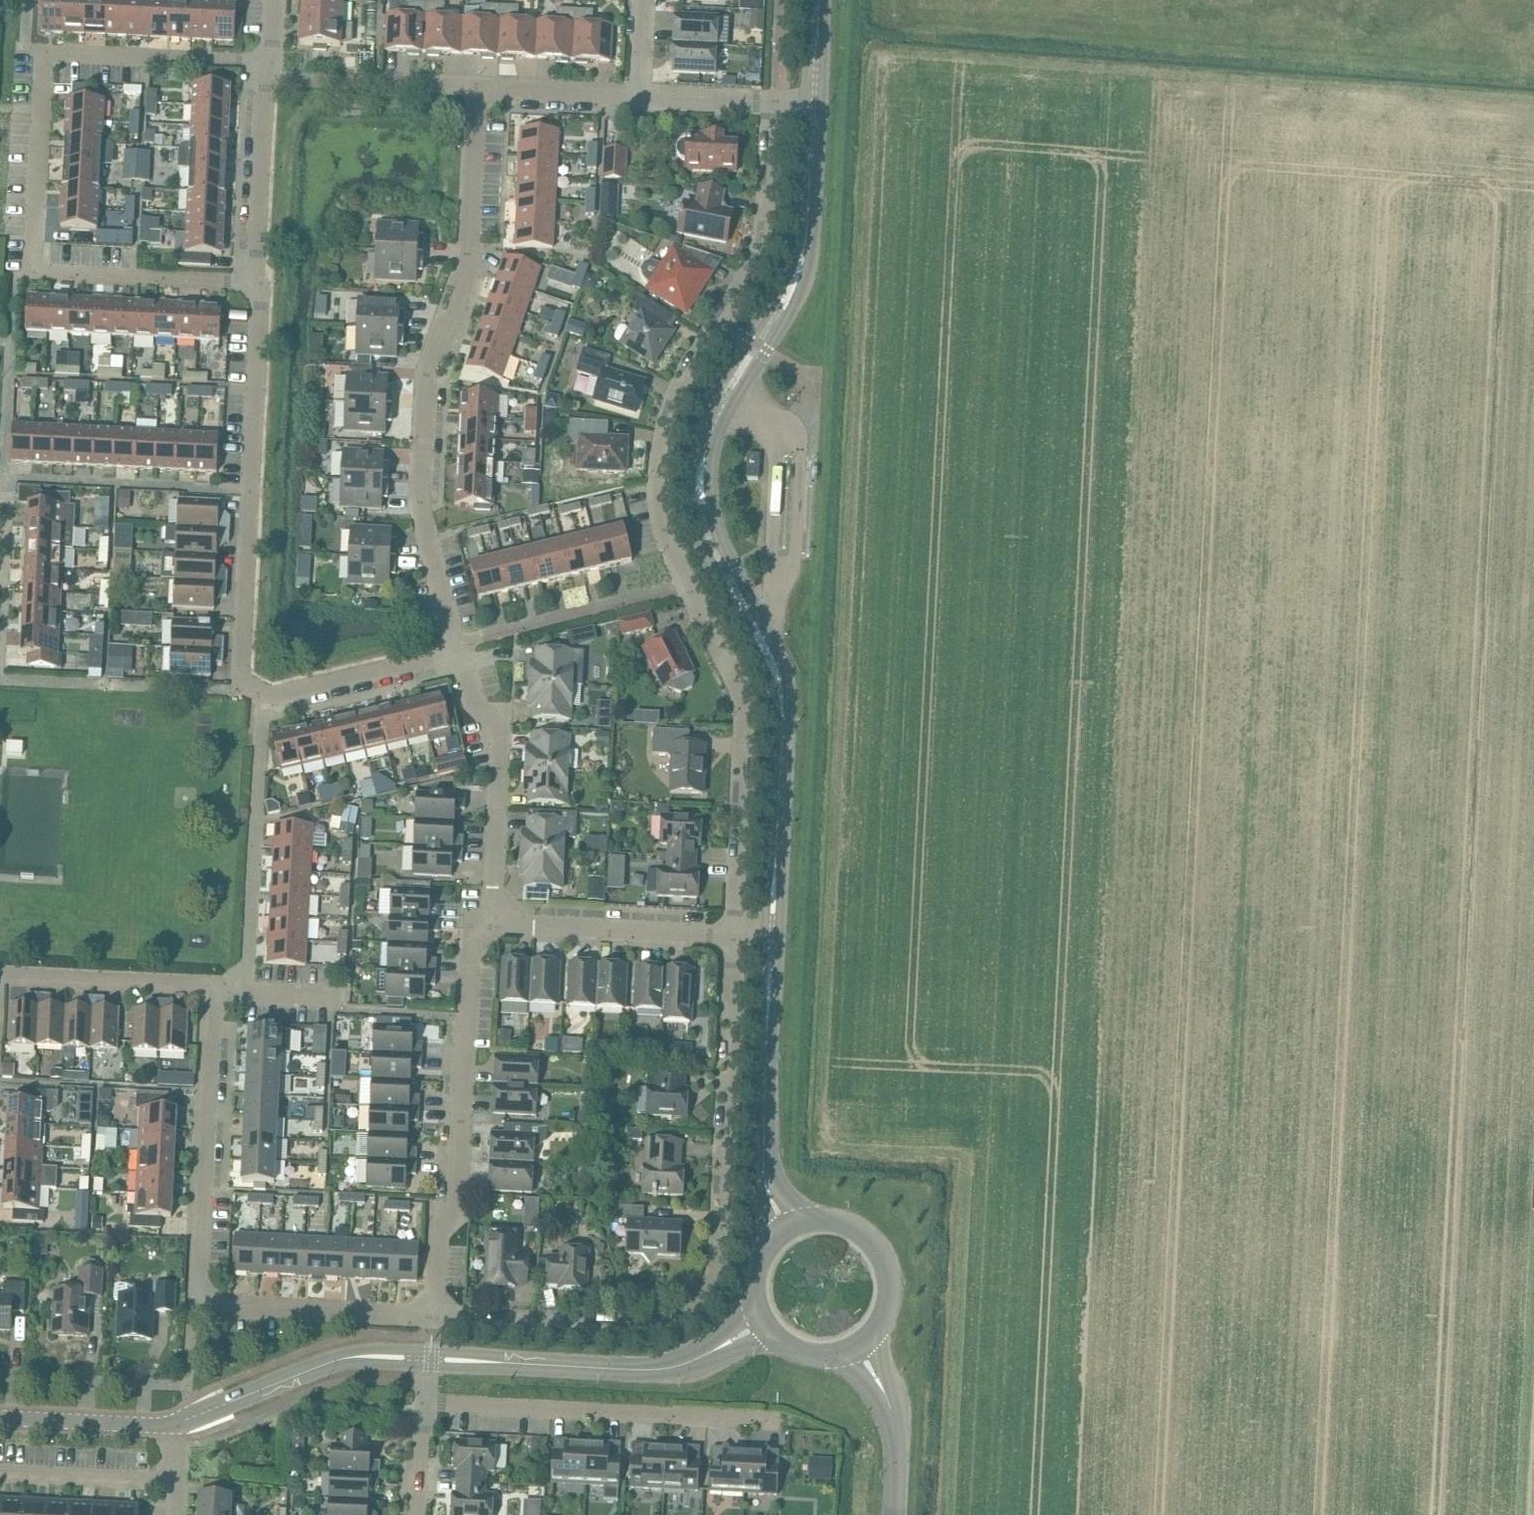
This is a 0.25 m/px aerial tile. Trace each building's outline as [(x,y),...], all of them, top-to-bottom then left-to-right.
[(60,35),(62,0),(41,0),(39,34),(60,35)] [(60,35),(82,36),(84,0),(62,0),(60,35)] [(82,36),(103,38),(105,0),(102,0),(84,0),(82,36)] [(105,0),(103,38),(125,39),(127,1),(105,0)] [(210,43),(233,44),(233,53),(234,53),(240,53),(241,53),(242,38),(243,19),(234,19),(235,7),(235,0),(217,0),(216,6),(212,6),(210,43)] [(750,12),(764,12),(764,0),(750,0),(750,12)] [(127,1),(125,39),(146,40),(148,2),(127,1)] [(148,2),(146,40),(168,41),(170,3),(148,2)] [(170,3),(168,41),(189,42),(191,5),(170,3)] [(302,3),(301,24),(341,26),(343,5),(302,3)] [(421,53),(423,53),(426,4),(407,3),(407,17),(387,16),(385,52),(406,53),(408,56),(419,57),(421,53)] [(426,4),(423,53),(426,54),(427,57),(438,58),(441,54),(460,55),(462,20),(443,19),(444,5),(426,4)] [(191,5),(189,42),(210,43),(212,6),(191,5)] [(462,20),(460,55),(480,56),(482,60),(493,61),(495,57),(498,57),(500,8),(482,7),(481,21),(462,20)] [(500,8),(498,57),(500,57),(502,61),(513,61),(515,58),(535,59),(536,24),(518,23),(518,9),(500,8)] [(536,24),(535,59),(554,60),(556,64),(567,64),(570,61),(572,61),(574,11),(556,11),(555,25),(536,24)] [(574,11),(572,61),(574,61),(576,65),(587,65),(589,62),(610,63),(611,28),(592,27),(593,12),(574,11)] [(750,12),(748,33),(763,33),(764,12),(750,12)] [(675,16),(674,45),(716,47),(717,18),(675,16)] [(340,48),(341,26),(301,24),(300,46),(313,46),(313,51),(327,52),(327,47),(340,48)] [(715,75),(716,47),(674,45),(672,73),(715,75)] [(70,96),(84,97),(85,86),(71,85),(70,96)] [(191,86),(191,105),(229,106),(230,87),(191,86)] [(146,91),(146,102),(156,103),(156,92),(146,91)] [(66,100),(65,119),(103,122),(104,102),(66,100)] [(155,117),(156,103),(146,102),(145,117),(155,117)] [(191,105),(190,125),(228,127),(229,106),(191,105)] [(129,113),(128,125),(138,125),(139,113),(129,113)] [(65,119),(63,143),(102,143),(103,122),(65,119)] [(138,138),(138,125),(128,125),(127,138),(138,138)] [(190,125),(189,147),(227,149),(228,127),(190,125)] [(521,130),(519,155),(557,157),(558,132),(521,130)] [(144,133),(144,145),(146,145),(154,146),(154,137),(154,133),(145,133),(144,133)] [(721,145),(722,137),(687,135),(687,141),(681,143),(676,148),(676,155),(680,160),(686,162),(685,171),(735,174),(737,146),(721,145)] [(154,137),(154,146),(163,146),(163,138),(154,137)] [(63,143),(62,165),(101,167),(111,167),(113,148),(109,144),(102,143),(63,143)] [(588,145),(588,158),(597,159),(597,146),(588,145)] [(177,170),(187,170),(226,173),(227,149),(189,147),(182,146),(178,150),(177,170)] [(624,181),(625,152),(605,151),(603,180),(624,181)] [(123,152),(122,165),(149,166),(149,152),(123,152)] [(519,155),(518,177),(556,179),(557,157),(519,155)] [(596,171),(597,159),(588,158),(587,171),(596,171)] [(62,165),(61,186),(99,188),(101,167),(62,165)] [(149,182),(149,166),(122,165),(122,182),(149,182)] [(187,170),(186,192),(225,195),(226,173),(187,170)] [(518,177),(517,199),(555,202),(556,179),(518,177)] [(61,186),(59,208),(98,210),(99,188),(61,186)] [(601,186),(600,219),(616,220),(618,187),(601,186)] [(724,193),(700,188),(696,206),(685,204),(682,217),(680,217),(679,221),(681,221),(678,235),(725,245),(732,213),(723,211),(721,208),(724,193)] [(141,203),(150,204),(151,191),(141,191),(141,203)] [(586,191),(586,203),(595,204),(595,191),(586,191)] [(186,192),(185,213),(224,216),(225,195),(186,192)] [(124,199),(124,210),(134,211),(135,199),(124,199)] [(517,199),(516,223),(554,226),(555,202),(517,199)] [(594,217),(595,204),(586,203),(585,217),(594,217)] [(97,231),(98,210),(59,208),(58,229),(97,231)] [(134,224),(134,211),(124,210),(123,224),(133,224),(134,224)] [(185,213),(184,233),(223,237),(224,216),(185,213)] [(140,219),(139,231),(149,231),(150,220),(140,219)] [(552,249),(554,226),(516,223),(515,247),(552,249)] [(379,227),(378,253),(422,256),(423,238),(417,237),(418,229),(379,227)] [(139,231),(139,244),(140,244),(149,244),(149,231),(139,231)] [(149,231),(149,244),(149,246),(161,246),(162,233),(149,231)] [(114,232),(114,247),(131,247),(132,247),(133,232),(114,232)] [(184,233),(183,254),(179,254),(179,266),(211,268),(212,256),(222,257),(223,237),(184,233)] [(646,282),(651,285),(648,291),(685,314),(710,275),(702,269),(710,257),(687,249),(682,255),(674,250),(662,268),(657,264),(651,263),(644,266),(641,271),(642,278),(646,282)] [(421,273),(422,256),(378,253),(377,279),(415,281),(416,273),(421,273)] [(505,258),(497,280),(532,293),(540,270),(505,258)] [(581,264),(576,277),(584,280),(588,267),(581,264)] [(580,291),(584,280),(576,277),(572,288),(580,291)] [(497,280),(490,302),(525,315),(532,293),(497,280)] [(24,333),(48,335),(50,298),(26,297),(24,333)] [(50,298),(48,335),(68,336),(70,299),(50,298)] [(315,298),(315,316),(326,316),(327,298),(315,298)] [(620,345),(653,365),(673,333),(670,331),(676,320),(641,298),(633,309),(640,314),(620,345)] [(70,299),(68,336),(90,337),(92,300),(70,299)] [(92,300),(90,337),(111,338),(113,301),(92,300)] [(359,300),(358,329),(403,331),(404,318),(398,317),(398,302),(359,300)] [(113,301),(111,338),(133,339),(135,302),(113,301)] [(135,302),(133,339),(154,340),(156,304),(135,302)] [(490,302),(482,323),(518,335),(525,315),(490,302)] [(156,304),(154,340),(175,341),(178,305),(156,304)] [(178,305),(175,341),(196,342),(199,306),(178,305)] [(199,306),(196,342),(218,343),(220,307),(199,306)] [(542,309),(539,318),(554,323),(557,315),(542,309)] [(557,315),(554,323),(561,326),(565,316),(557,313),(557,315)] [(569,321),(565,333),(582,339),(586,326),(570,320),(569,321)] [(482,323),(474,347),(509,359),(518,335),(482,323)] [(553,327),(549,336),(557,338),(561,326),(554,323),(553,327)] [(546,324),(543,333),(549,336),(553,327),(546,324)] [(403,343),(403,331),(358,329),(356,356),(396,359),(396,343),(403,343)] [(502,381),(509,359),(474,347),(467,369),(502,381)] [(601,380),(594,402),(634,414),(644,384),(605,372),(609,359),(583,351),(576,373),(601,380)] [(542,357),(539,367),(546,369),(549,359),(542,357)] [(23,366),(23,375),(35,375),(35,366),(23,366)] [(153,366),(152,372),(152,381),(163,382),(164,367),(153,366)] [(335,404),(346,405),(392,407),(392,394),(387,393),(387,378),(371,377),(372,367),(351,366),(351,376),(347,376),(347,379),(336,379),(335,404)] [(54,376),(66,377),(66,368),(54,367),(54,376)] [(542,382),(546,369),(539,367),(534,379),(542,382)] [(66,368),(66,377),(78,378),(79,369),(66,368)] [(96,378),(108,379),(109,370),(96,369),(96,378)] [(109,370),(108,379),(121,380),(121,371),(109,370)] [(139,380),(152,381),(152,372),(139,372),(139,380)] [(181,383),(194,384),(194,374),(181,374),(181,383)] [(194,374),(194,384),(206,384),(206,375),(194,374)] [(21,390),(34,391),(34,381),(22,381),(21,390)] [(34,381),(34,391),(47,392),(47,382),(34,381)] [(63,392),(76,393),(76,384),(63,383),(63,392)] [(76,384),(76,393),(88,394),(89,384),(76,384)] [(104,395),(118,395),(117,386),(105,385),(104,395)] [(117,386),(118,395),(129,396),(130,386),(117,386)] [(145,397),(158,397),(158,388),(145,387),(145,397)] [(158,388),(158,397),(171,398),(171,388),(158,388)] [(186,399),(198,399),(198,390),(186,389),(186,399)] [(198,390),(198,399),(211,400),(212,390),(198,390)] [(543,408),(557,411),(560,397),(547,394),(543,408)] [(461,395),(460,417),(497,418),(498,398),(461,395)] [(391,419),(392,407),(346,405),(345,432),(384,434),(385,419),(391,419)] [(525,410),(525,420),(537,420),(537,410),(525,410)] [(555,433),(556,412),(546,412),(544,433),(555,433)] [(460,417),(458,440),(496,442),(497,418),(460,417)] [(524,434),(536,435),(537,420),(525,420),(524,434)] [(608,424),(568,423),(567,441),(570,444),(578,444),(577,470),(625,473),(627,440),(607,439),(608,424)] [(11,426),(9,465),(30,466),(32,466),(34,428),(11,426)] [(324,441),(324,426),(313,426),(312,441),(324,441)] [(34,428),(32,466),(50,467),(52,467),(54,429),(50,428),(34,428)] [(54,429),(52,467),(71,468),(73,468),(75,430),(72,429),(54,429)] [(75,430),(73,468),(92,469),(94,469),(96,431),(95,431),(75,430)] [(96,431),(94,469),(112,470),(114,470),(116,432),(112,432),(96,431)] [(116,432),(114,470),(133,471),(134,471),(136,433),(135,433),(132,433),(116,432)] [(136,433),(134,471),(149,472),(153,472),(155,434),(153,434),(151,434),(136,433)] [(155,434),(153,472),(155,473),(171,473),(173,473),(175,474),(177,435),(173,435),(170,434),(165,434),(157,434),(156,434),(155,434)] [(177,435),(175,474),(194,475),(196,436),(177,435)] [(196,436),(194,475),(216,476),(218,437),(196,436)] [(458,440),(457,462),(495,464),(496,442),(458,440)] [(317,443),(317,456),(326,456),(327,443),(317,443)] [(344,452),(342,481),(388,483),(389,470),(383,469),(383,454),(344,452)] [(522,452),(521,466),(534,466),(535,452),(522,452)] [(747,456),(746,480),(758,481),(759,456),(747,456)] [(457,462),(456,483),(494,485),(495,464),(457,462)] [(523,487),(532,487),(539,487),(540,473),(523,473),(523,487)] [(388,495),(388,483),(342,481),(341,508),(380,511),(381,495),(388,495)] [(455,505),(474,506),(474,511),(490,512),(490,507),(493,507),(494,485),(456,483),(455,505)] [(532,487),(531,499),(539,500),(539,487),(532,487)] [(118,492),(117,510),(129,510),(130,493),(118,492)] [(27,505),(26,527),(74,530),(75,509),(69,509),(69,496),(39,494),(38,505),(27,505)] [(599,500),(601,506),(611,504),(610,498),(599,500)] [(301,499),(300,513),(317,514),(317,500),(301,499)] [(176,500),(175,528),(228,531),(229,519),(218,518),(219,502),(176,500)] [(590,509),(601,506),(599,500),(589,503),(590,509)] [(569,508),(571,514),(581,512),(580,505),(569,508)] [(538,509),(540,515),(549,513),(548,507),(538,509)] [(560,517),(571,514),(569,508),(559,510),(560,517)] [(528,518),(540,515),(538,509),(527,512),(528,518)] [(92,518),(92,530),(107,531),(108,511),(95,510),(94,518),(92,518)] [(301,518),(301,528),(311,529),(312,518),(301,518)] [(508,523),(510,529),(521,526),(519,520),(508,523)] [(500,532),(510,529),(508,523),(498,525),(500,532)] [(26,527),(25,548),(63,550),(73,550),(74,530),(26,527)] [(165,543),(174,544),(174,555),(216,557),(217,543),(228,544),(228,531),(175,528),(166,528),(165,543)] [(478,530),(480,536),(490,534),(489,528),(478,530)] [(607,532),(615,567),(631,563),(623,528),(607,532)] [(351,529),(350,557),(396,559),(396,546),(390,546),(391,530),(351,529)] [(469,539),(480,536),(478,530),(468,533),(469,539)] [(592,536),(600,570),(615,567),(607,532),(592,536)] [(577,540),(585,574),(600,570),(592,536),(577,540)] [(133,538),(115,538),(115,550),(133,551),(133,538)] [(100,540),(99,552),(108,553),(109,540),(100,540)] [(562,543),(570,578),(585,574),(577,540),(562,543)] [(546,547),(555,581),(570,578),(562,543),(546,547)] [(532,551),(540,585),(555,581),(546,547),(532,551)] [(25,548),(24,570),(62,572),(63,550),(25,548)] [(516,554),(525,589),(540,585),(532,551),(516,554)] [(99,552),(99,565),(107,565),(108,553),(99,552)] [(114,552),(114,561),(123,561),(124,552),(114,552)] [(501,558),(510,592),(525,589),(516,554),(501,558)] [(174,555),(172,582),(226,585),(226,572),(215,572),(216,557),(174,555)] [(298,557),(297,569),(310,570),(311,558),(298,557)] [(395,572),(396,559),(350,557),(349,585),(388,587),(389,571),(395,572)] [(486,562),(495,596),(510,592),(501,558),(486,562)] [(479,600),(495,596),(486,562),(470,565),(479,600)] [(24,570),(23,591),(61,593),(62,572),(24,570)] [(111,579),(111,588),(126,589),(127,579),(111,579)] [(225,597),(226,585),(172,582),(171,610),(214,612),(214,597),(225,597)] [(101,583),(100,596),(104,596),(105,596),(108,596),(109,584),(106,584),(105,584),(101,583)] [(23,591),(21,612),(59,614),(61,593),(23,591)] [(100,596),(99,608),(104,608),(105,608),(108,608),(108,605),(108,596),(105,596),(104,596),(100,596)] [(364,602),(363,611),(377,612),(378,603),(364,602)] [(21,612),(20,633),(58,636),(59,614),(21,612)] [(118,628),(135,628),(135,615),(119,614),(118,628)] [(618,622),(622,636),(653,629),(650,615),(618,622)] [(170,621),(169,649),(223,652),(223,640),(212,639),(213,623),(170,621)] [(94,625),(94,637),(103,638),(103,626),(94,625)] [(597,642),(593,628),(566,634),(569,648),(597,642)] [(57,656),(58,636),(20,633),(19,656),(30,657),(30,668),(61,670),(62,656),(57,656)] [(643,650),(664,689),(671,685),(674,691),(682,694),(692,688),(694,682),(691,675),(694,674),(685,657),(680,646),(679,646),(673,634),(643,650)] [(102,650),(103,638),(94,637),(93,649),(90,649),(90,662),(98,662),(99,650),(102,650)] [(109,648),(107,673),(131,674),(132,649),(109,648)] [(222,664),(223,652),(169,649),(168,677),(210,679),(211,663),(222,664)] [(530,661),(528,685),(572,688),(583,688),(584,652),(574,652),(535,650),(534,662),(530,661)] [(570,723),(572,688),(528,685),(527,709),(532,710),(531,720),(570,723)] [(419,700),(427,738),(429,737),(431,744),(451,739),(449,732),(450,732),(450,730),(454,729),(450,713),(446,714),(442,695),(419,700)] [(398,705),(407,742),(427,738),(419,700),(398,705)] [(377,710),(386,747),(407,742),(398,705),(377,710)] [(356,715),(365,752),(386,747),(377,710),(356,715)] [(335,720),(344,757),(365,752),(356,715),(335,720)] [(596,719),(596,729),(610,730),(610,720),(596,719)] [(314,725),(323,762),(344,757),(335,720),(314,725)] [(293,730),(302,767),(323,762),(314,725),(293,730)] [(280,772),(302,767),(293,730),(272,735),(276,754),(271,755),(275,771),(280,770),(280,772)] [(652,744),(652,756),(668,756),(672,761),(670,794),(703,796),(703,777),(704,777),(705,766),(704,766),(705,747),(689,746),(673,745),(674,731),(653,730),(652,744)] [(597,733),(596,747),(609,747),(609,734),(597,733)] [(525,746),(524,770),(568,772),(570,737),(530,735),(530,746),(525,746)] [(8,744),(7,756),(22,756),(23,745),(8,744)] [(463,755),(434,762),(438,777),(467,770),(463,755)] [(414,773),(416,782),(428,779),(426,770),(414,773)] [(566,807),(568,772),(524,770),(523,794),(527,794),(527,805),(566,807)] [(405,785),(416,782),(414,773),(403,776),(405,785)] [(372,780),(375,796),(376,797),(388,795),(386,786),(384,777),(372,780)] [(358,782),(362,799),(375,796),(371,779),(358,782)] [(330,793),(332,802),(344,799),(342,791),(330,793)] [(321,804),(332,802),(330,793),(319,796),(321,804)] [(416,794),(415,822),(454,824),(454,810),(465,811),(465,797),(456,796),(443,795),(443,796),(430,795),(416,794)] [(310,799),(297,801),(299,809),(312,806),(310,799)] [(596,800),(595,814),(607,814),(608,801),(596,800)] [(362,801),(361,816),(372,817),(373,802),(362,801)] [(610,804),(610,816),(622,816),(623,804),(610,804)] [(668,817),(669,807),(656,806),(656,816),(668,817)] [(344,807),(339,832),(353,835),(358,810),(344,807)] [(523,830),(521,855),(564,857),(564,837),(575,838),(576,815),(546,813),(546,821),(531,821),(528,820),(527,831),(523,830)] [(668,846),(667,858),(695,859),(696,847),(700,847),(701,819),(662,817),(660,845),(668,846)] [(361,820),(361,829),(371,829),(371,820),(361,820)] [(415,822),(414,849),(462,851),(463,838),(453,837),(454,824),(415,822)] [(274,840),(273,849),(312,851),(313,827),(275,825),(274,840)] [(343,840),(342,852),(352,852),(353,841),(343,840)] [(360,847),(360,860),(370,861),(370,848),(360,847)] [(273,858),(272,871),(310,874),(312,851),(273,849),(273,858)] [(462,864),(462,851),(414,849),(412,875),(451,878),(452,863),(462,864)] [(342,852),(342,865),(351,865),(352,852),(342,852)] [(521,855),(520,878),(525,878),(525,888),(562,890),(564,857),(521,855)] [(608,858),(607,891),(623,891),(625,859),(608,858)] [(695,871),(695,859),(667,858),(667,870),(659,869),(658,897),(697,899),(699,871),(695,871)] [(271,886),(271,895),(309,897),(310,874),(272,871),(271,886)] [(588,879),(588,887),(603,888),(603,880),(588,879)] [(356,881),(356,895),(370,896),(370,882),(356,881)] [(340,886),(340,897),(350,898),(350,887),(340,886)] [(392,890),(390,918),(439,921),(439,907),(430,907),(431,892),(392,890)] [(271,904),(270,918),(308,920),(309,897),(271,895),(270,904),(271,904)] [(340,897),(339,911),(349,911),(350,898),(340,897)] [(353,918),(353,924),(354,924),(358,927),(364,924),(364,918),(358,915),(354,918),(353,918)] [(269,932),(268,942),(306,943),(308,920),(270,918),(269,932)] [(390,918),(389,945),(427,947),(428,933),(438,933),(439,921),(390,918)] [(338,932),(337,943),(347,943),(348,932),(338,932)] [(305,966),(306,943),(268,942),(268,950),(267,964),(305,966)] [(337,957),(346,958),(347,943),(337,943),(337,957)] [(353,951),(353,952),(361,952),(361,943),(353,943),(353,951)] [(389,945),(387,971),(436,974),(437,960),(426,960),(427,947),(389,945)] [(500,1003),(529,1005),(531,963),(503,961),(500,1003)] [(531,963),(529,1005),(558,1006),(560,964),(531,963)] [(567,1006),(596,1008),(598,966),(569,965),(567,1006)] [(598,966),(596,1008),(624,1010),(627,967),(598,966)] [(634,1010),(663,1011),(665,970),(636,968),(634,1010)] [(665,970),(663,1011),(662,1021),(691,1023),(693,971),(665,970)] [(435,987),(436,974),(387,971),(386,998),(424,1000),(424,986),(435,987)] [(10,1005),(8,1046),(37,1047),(39,996),(25,995),(25,1006),(10,1005)] [(39,996),(37,1047),(63,1048),(63,1056),(64,1058),(66,1008),(50,1007),(50,996),(39,996)] [(66,1008),(64,1058),(64,1059),(67,1061),(70,1061),(73,1060),(75,1057),(75,1049),(90,1050),(93,998),(79,998),(79,1008),(66,1008)] [(93,998),(90,1050),(117,1051),(119,1010),(104,1010),(104,999),(93,998)] [(130,1051),(159,1053),(161,1001),(148,1001),(147,1012),(132,1011),(130,1051)] [(161,1001),(159,1053),(186,1054),(188,1014),(173,1013),(173,1002),(161,1001)] [(326,1027),(312,1026),(313,1044),(325,1044),(326,1027)] [(376,1027),(374,1055),(422,1057),(422,1044),(412,1043),(413,1029),(376,1027)] [(248,1053),(280,1055),(282,1032),(249,1031),(248,1053)] [(497,1031),(496,1050),(510,1050),(510,1032),(497,1031)] [(544,1040),(544,1053),(558,1053),(558,1041),(544,1040)] [(562,1041),(561,1054),(580,1055),(580,1042),(562,1041)] [(634,1045),(633,1056),(637,1056),(659,1058),(659,1046),(638,1045),(634,1045)] [(661,1058),(679,1059),(680,1046),(662,1045),(661,1058)] [(612,1046),(611,1055),(623,1055),(624,1046),(612,1046)] [(248,1053),(247,1075),(279,1076),(280,1055),(248,1053)] [(374,1055),(373,1081),(411,1083),(411,1069),(421,1070),(422,1057),(374,1055)] [(496,1057),(495,1086),(536,1088),(538,1059),(496,1057)] [(2,1065),(1,1078),(13,1079),(14,1066),(2,1065)] [(317,1066),(316,1078),(325,1079),(325,1066),(317,1066)] [(50,1070),(50,1080),(61,1080),(62,1071),(50,1070)] [(62,1082),(75,1083),(76,1074),(62,1073),(62,1082)] [(183,1075),(183,1088),(193,1088),(194,1088),(194,1076),(183,1075)] [(247,1075),(246,1096),(278,1098),(279,1076),(247,1075)] [(647,1114),(647,1116),(686,1118),(687,1090),(684,1090),(684,1078),(656,1077),(648,1076),(648,1090),(647,1114)] [(324,1090),(325,1079),(316,1078),(316,1090),(324,1090)] [(592,1078),(582,1078),(582,1087),(592,1087),(592,1078)] [(373,1081),(371,1108),(419,1110),(420,1097),(410,1096),(411,1083),(373,1081)] [(535,1116),(536,1088),(495,1086),(493,1114),(535,1116)] [(8,1102),(7,1125),(44,1127),(45,1113),(48,1113),(56,1107),(57,1092),(19,1090),(18,1102),(8,1102)] [(99,1090),(98,1102),(111,1103),(112,1091),(99,1090)] [(139,1109),(138,1132),(175,1133),(176,1109),(166,1109),(167,1097),(136,1095),(135,1109),(139,1109)] [(246,1096),(245,1118),(277,1119),(278,1098),(246,1096)] [(371,1108),(370,1135),(408,1137),(409,1122),(418,1123),(419,1110),(371,1108)] [(315,1109),(314,1121),(323,1122),(323,1109),(315,1109)] [(578,1113),(577,1127),(590,1127),(591,1113),(578,1113)] [(79,1116),(78,1125),(88,1125),(88,1116),(79,1116)] [(594,1116),(594,1128),(607,1129),(607,1116),(594,1116)] [(99,1117),(98,1128),(109,1129),(110,1120),(108,1118),(99,1117)] [(245,1118),(244,1139),(276,1141),(277,1119),(245,1118)] [(322,1133),(323,1122),(314,1121),(314,1133),(322,1133)] [(7,1125),(6,1146),(43,1148),(44,1127),(7,1125)] [(492,1134),(490,1163),(532,1165),(533,1150),(546,1142),(546,1137),(547,1128),(504,1126),(504,1135),(492,1134)] [(642,1131),(628,1131),(628,1141),(642,1142),(642,1131)] [(138,1132),(137,1153),(174,1155),(175,1133),(138,1132)] [(370,1135),(368,1161),(416,1163),(417,1150),(407,1149),(408,1137),(370,1135)] [(82,1138),(81,1150),(90,1151),(91,1138),(82,1138)] [(96,1138),(95,1151),(104,1151),(105,1139),(96,1138)] [(244,1139),(243,1161),(263,1162),(275,1163),(276,1141),(244,1139)] [(680,1169),(681,1144),(646,1142),(645,1166),(644,1166),(642,1195),(682,1197),(684,1169),(680,1169)] [(6,1146),(5,1167),(42,1169),(43,1148),(6,1146)] [(89,1163),(90,1151),(81,1150),(80,1162),(89,1163)] [(104,1163),(104,1151),(95,1151),(95,1163),(104,1163)] [(319,1152),(318,1165),(327,1165),(327,1153),(319,1152)] [(137,1153),(136,1174),(173,1177),(174,1155),(137,1153)] [(242,1183),(256,1183),(270,1184),(274,1184),(275,1163),(263,1162),(243,1161),(242,1183)] [(416,1176),(416,1163),(368,1161),(367,1188),(405,1190),(406,1175),(416,1176)] [(490,1163),(489,1192),(531,1194),(532,1165),(490,1163)] [(326,1177),(327,1165),(318,1165),(318,1176),(326,1177)] [(5,1167),(5,1189),(40,1190),(41,1191),(42,1169),(5,1167)] [(136,1174),(135,1195),(136,1196),(172,1197),(173,1177),(136,1174)] [(79,1193),(87,1193),(88,1181),(80,1180),(79,1193)] [(94,1181),(93,1193),(102,1194),(103,1181),(94,1181)] [(41,1212),(41,1191),(40,1190),(5,1189),(3,1211),(13,1212),(13,1224),(44,1225),(44,1212),(41,1212)] [(127,1216),(130,1216),(130,1229),(161,1230),(161,1218),(171,1219),(172,1197),(136,1196),(135,1195),(134,1207),(127,1207),(127,1216)] [(339,1203),(352,1204),(352,1195),(339,1195),(339,1203)] [(352,1195),(352,1204),(364,1205),(365,1196),(352,1195)] [(248,1204),(260,1205),(261,1197),(248,1196),(248,1204)] [(261,1197),(260,1205),(273,1206),(273,1197),(261,1197)] [(293,1207),(306,1208),(306,1199),(293,1198),(293,1207)] [(306,1199),(306,1208),(318,1208),(319,1200),(306,1199)] [(525,1200),(524,1210),(539,1211),(539,1201),(525,1200)] [(384,1212),(396,1212),(396,1204),(384,1203),(384,1212)] [(396,1204),(396,1212),(409,1213),(410,1204),(396,1204)] [(656,1256),(679,1257),(681,1225),(652,1223),(646,1223),(642,1222),(642,1210),(621,1209),(620,1221),(628,1221),(626,1255),(643,1256),(649,1262),(656,1256)] [(87,1223),(75,1210),(65,1219),(78,1232),(87,1223)] [(92,1218),(91,1231),(102,1232),(102,1219),(92,1218)] [(516,1256),(516,1248),(517,1229),(489,1228),(489,1247),(487,1286),(514,1288),(515,1284),(526,1285),(528,1256),(516,1256)] [(35,1235),(34,1246),(47,1246),(47,1235),(35,1235)] [(249,1275),(256,1275),(258,1237),(236,1236),(233,1273),(249,1274),(249,1275)] [(258,1237),(256,1275),(264,1275),(278,1276),(280,1238),(258,1237)] [(280,1238),(278,1276),(295,1277),(302,1277),(302,1239),(280,1238)] [(302,1239),(302,1277),(309,1278),(309,1277),(324,1278),(324,1240),(302,1239)] [(324,1240),(324,1278),(340,1279),(347,1280),(347,1241),(324,1240)] [(347,1241),(347,1280),(355,1280),(370,1280),(370,1243),(347,1241)] [(370,1243),(370,1280),(386,1281),(386,1282),(395,1282),(392,1244),(370,1243)] [(392,1244),(395,1282),(401,1282),(416,1283),(418,1245),(392,1244)] [(538,1260),(537,1277),(548,1278),(547,1286),(558,1287),(558,1290),(586,1291),(588,1252),(560,1250),(560,1258),(549,1257),(548,1261),(538,1260)] [(99,1298),(100,1272),(100,1267),(95,1262),(88,1262),(82,1267),(82,1271),(78,1271),(77,1292),(53,1291),(52,1336),(87,1337),(88,1298),(99,1298)] [(10,1331),(11,1314),(23,1314),(24,1285),(3,1284),(2,1298),(0,1298),(0,1331),(10,1331)] [(174,1285),(152,1285),(152,1297),(134,1297),(135,1289),(132,1286),(119,1286),(114,1285),(114,1300),(118,1300),(117,1339),(151,1340),(152,1311),(173,1312),(174,1285)] [(290,1430),(289,1444),(304,1445),(305,1431),(290,1430)] [(332,1446),(331,1474),(378,1476),(379,1464),(369,1463),(370,1448),(365,1447),(366,1438),(341,1437),(340,1446),(332,1446)] [(546,1453),(547,1440),(531,1439),(530,1452),(546,1453)] [(563,1485),(584,1487),(587,1444),(566,1443),(566,1441),(554,1441),(552,1482),(563,1483),(563,1485)] [(457,1470),(457,1483),(485,1484),(486,1472),(493,1472),(495,1444),(455,1442),(454,1470),(457,1470)] [(587,1444),(584,1487),(603,1488),(602,1501),(616,1502),(620,1444),(608,1443),(608,1445),(587,1444)] [(630,1489),(664,1491),(666,1448),(645,1447),(645,1445),(633,1445),(633,1458),(632,1458),(630,1489)] [(666,1448),(664,1491),(697,1492),(699,1462),(698,1462),(699,1448),(687,1448),(687,1449),(666,1448)] [(722,1494),(743,1495),(745,1452),(724,1451),(724,1450),(712,1449),(710,1491),(722,1491),(722,1494)] [(745,1452),(743,1495),(776,1497),(778,1466),(777,1466),(778,1452),(766,1452),(766,1453),(745,1452)] [(809,1459),(808,1481),(830,1482),(832,1460),(809,1459)] [(331,1474),(329,1501),(367,1502),(368,1488),(378,1488),(378,1476),(331,1474)] [(485,1484),(457,1483),(456,1494),(453,1494),(452,1514),(491,1514),(492,1496),(485,1496),(485,1484)] [(291,1485),(291,1496),(294,1496),(302,1496),(302,1486),(294,1485),(291,1485)] [(198,1514),(231,1514),(231,1498),(199,1496),(198,1514)] [(138,1506),(0,1499),(0,1514),(137,1514),(138,1506)] [(294,1499),(293,1510),(304,1511),(305,1500),(294,1499)] [(329,1514),(366,1514),(367,1502),(329,1501),(329,1514)]
